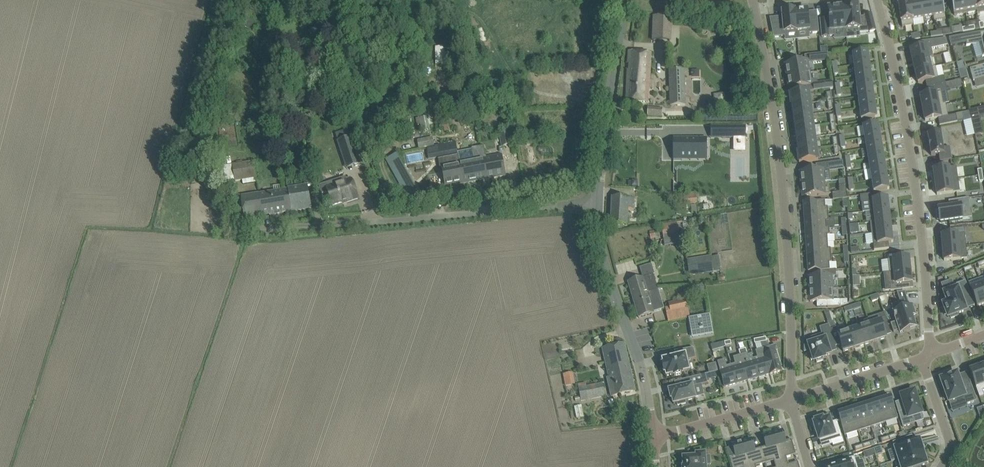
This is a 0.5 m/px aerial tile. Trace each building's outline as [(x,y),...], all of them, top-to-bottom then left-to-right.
[(920,0),(910,2),(913,20),(923,18),(920,0)] [(920,0),(923,18),(933,16),(934,21),(935,21),(931,0),(921,0),(920,0)] [(935,21),(946,19),(942,0),(931,0),(935,21)] [(954,15),(966,13),(964,0),(951,0),(954,15)] [(966,13),(977,11),(977,13),(975,0),(964,0),(966,13)] [(977,13),(983,12),(983,0),(975,0),(977,13)] [(910,2),(898,4),(902,27),(914,25),(913,20),(910,2)] [(858,4),(855,5),(855,3),(846,3),(846,5),(843,6),(846,30),(860,28),(860,32),(869,31),(869,32),(876,30),(872,14),(865,16),(860,17),(859,11),(858,4)] [(843,6),(840,7),(840,5),(831,5),(831,7),(828,8),(830,19),(828,20),(828,19),(820,20),(821,27),(822,37),(835,36),(834,31),(846,30),(843,6)] [(807,9),(805,10),(805,8),(797,9),(797,10),(795,11),(795,10),(797,31),(809,30),(809,33),(819,32),(818,19),(808,20),(807,9)] [(795,10),(792,10),(792,9),(785,10),(785,11),(782,11),(783,24),(771,25),(773,37),(785,36),(785,32),(797,31),(795,10)] [(671,41),(672,16),(654,16),(652,40),(671,41)] [(949,38),(951,46),(952,46),(966,43),(966,46),(970,45),(979,44),(982,56),(983,56),(983,31),(949,38)] [(920,48),(911,50),(913,61),(929,58),(932,57),(933,56),(932,49),(948,45),(946,38),(923,41),(919,42),(920,48)] [(654,80),(650,80),(652,53),(628,51),(626,101),(648,102),(649,88),(653,89),(654,80)] [(854,65),(870,63),(869,52),(852,54),(854,65)] [(929,58),(913,61),(916,72),(936,67),(936,66),(934,66),(932,57),(929,58)] [(805,61),(785,64),(787,76),(810,73),(808,62),(807,60),(805,61)] [(855,76),(872,74),(870,63),(854,65),(855,76)] [(970,69),(974,81),(983,78),(983,65),(970,69)] [(936,67),(916,72),(918,83),(926,81),(927,87),(945,83),(944,76),(938,77),(936,67)] [(671,107),(681,107),(686,106),(685,71),(670,71),(671,107)] [(810,73),(787,76),(789,89),(807,86),(812,85),(812,84),(810,73)] [(856,87),(873,85),(872,74),(855,76),(856,87)] [(830,88),(833,88),(832,81),(829,82),(812,84),(812,85),(807,86),(808,91),(809,91),(809,92),(830,89),(830,88)] [(928,94),(921,96),(923,109),(946,104),(946,103),(943,104),(941,93),(947,91),(945,83),(927,87),(928,94)] [(858,97),(874,95),(873,85),(856,87),(858,97)] [(808,91),(790,94),(792,106),(811,103),(809,92),(809,91),(808,91)] [(859,108),(876,106),(874,95),(858,97),(859,108)] [(811,103),(792,106),(793,117),(812,114),(811,103)] [(946,104),(923,109),(925,121),(938,118),(940,126),(953,123),(957,122),(956,114),(948,116),(946,104)] [(861,119),(877,117),(876,106),(859,108),(861,119)] [(663,108),(648,107),(647,115),(662,116),(663,108)] [(522,108),(513,113),(516,122),(526,117),(522,108)] [(812,114),(793,117),(795,128),(814,126),(812,114)] [(432,127),(429,115),(419,117),(421,130),(430,129),(430,127),(432,127)] [(265,121),(263,134),(270,135),(271,122),(265,121)] [(864,138),(881,135),(879,124),(862,127),(864,138)] [(746,126),(723,126),(723,138),(734,138),(734,143),(739,143),(739,144),(741,144),(741,143),(746,143),(746,126)] [(814,126),(795,128),(796,140),(815,137),(814,126)] [(941,132),(928,134),(929,143),(930,149),(931,156),(939,154),(940,161),(952,159),(950,147),(943,148),(941,132)] [(513,133),(499,134),(501,147),(515,144),(513,133)] [(866,148),(883,146),(881,135),(864,138),(866,148)] [(344,159),(357,155),(351,136),(338,141),(344,159)] [(426,147),(435,146),(433,137),(417,140),(419,149),(426,147)] [(815,137),(796,140),(798,151),(817,148),(815,137)] [(673,145),(674,160),(682,160),(682,157),(700,157),(700,149),(707,149),(707,138),(676,138),(676,145),(673,145)] [(435,146),(426,147),(428,156),(457,151),(456,142),(435,146)] [(505,175),(503,165),(502,157),(488,159),(485,146),(477,148),(479,160),(483,160),(483,167),(485,167),(487,179),(505,175)] [(868,159),(884,156),(883,146),(866,148),(868,159)] [(817,148),(798,151),(799,163),(818,160),(817,148)] [(416,189),(396,153),(385,159),(406,195),(416,189)] [(487,179),(485,167),(483,167),(483,160),(479,160),(474,161),(473,157),(471,156),(466,157),(464,158),(465,163),(459,164),(462,183),(483,179),(487,179)] [(870,170),(886,167),(884,156),(868,159),(870,170)] [(209,169),(224,166),(226,165),(225,158),(208,161),(209,169)] [(233,164),(236,179),(256,176),(253,160),(233,164)] [(827,163),(828,170),(844,167),(843,161),(827,163)] [(264,166),(261,164),(258,164),(256,167),(257,171),(258,172),(262,172),(264,169),(264,166)] [(446,186),(462,183),(459,164),(442,167),(443,171),(436,172),(438,184),(445,183),(446,186)] [(224,166),(209,169),(211,181),(226,178),(224,166)] [(956,166),(933,170),(935,182),(958,179),(956,166)] [(872,180),(888,177),(886,167),(870,170),(872,180)] [(823,169),(800,172),(802,184),(824,182),(823,169)] [(352,180),(347,182),(345,177),(336,180),(337,185),(338,186),(328,189),(328,188),(327,188),(333,205),(345,201),(346,200),(347,202),(358,198),(352,180)] [(873,191),(890,189),(888,177),(872,180),(873,191)] [(958,179),(935,182),(937,195),(960,191),(958,179)] [(802,184),(803,196),(830,194),(829,187),(825,188),(824,182),(802,184)] [(311,208),(310,199),(308,186),(283,190),(286,213),(311,208)] [(846,186),(839,186),(840,192),(832,193),(833,200),(847,199),(846,186)] [(262,216),(278,214),(286,213),(283,190),(259,194),(262,216)] [(696,193),(683,194),(684,204),(697,203),(696,193)] [(889,209),(888,198),(879,199),(878,193),(860,195),(861,202),(868,201),(870,212),(871,212),(871,211),(889,209)] [(244,219),(262,216),(259,194),(241,197),(244,219)] [(974,197),(978,222),(983,221),(983,220),(983,217),(983,216),(983,195),(974,197)] [(634,198),(622,198),(612,197),(611,225),(628,226),(628,211),(633,211),(634,198)] [(939,211),(936,212),(938,220),(940,220),(941,222),(963,219),(961,209),(969,208),(967,198),(969,198),(949,201),(949,207),(938,209),(939,211)] [(825,200),(803,202),(804,216),(828,214),(828,207),(825,207),(825,200)] [(891,220),(889,209),(871,211),(871,212),(872,222),(891,220)] [(828,214),(804,216),(805,230),(827,228),(826,221),(829,221),(828,214)] [(892,231),(891,220),(872,222),(870,222),(871,233),(872,233),(892,231)] [(677,222),(661,224),(663,236),(679,233),(677,222)] [(827,228),(805,230),(806,243),(828,242),(828,235),(830,235),(829,228),(827,228)] [(951,235),(942,235),(943,248),(966,246),(965,233),(964,228),(950,229),(951,235)] [(893,242),(892,231),(872,233),(873,244),(893,242)] [(828,242),(806,243),(807,257),(831,255),(831,248),(828,249),(828,242)] [(966,246),(943,248),(944,260),(967,258),(966,246)] [(830,270),(829,263),(832,263),(831,255),(807,257),(808,271),(825,270),(830,270)] [(720,256),(711,257),(713,270),(722,268),(720,256)] [(710,272),(708,257),(687,260),(690,276),(710,272)] [(910,270),(909,257),(888,260),(890,272),(910,270)] [(832,288),(832,276),(836,276),(836,269),(830,270),(825,270),(825,276),(809,277),(810,289),(832,288)] [(912,282),(910,270),(890,272),(890,273),(892,272),(893,284),(912,282)] [(653,291),(656,290),(658,289),(653,274),(628,282),(633,297),(653,291)] [(944,307),(943,308),(945,315),(947,314),(948,317),(950,316),(951,318),(958,316),(957,314),(966,310),(962,300),(971,297),(965,281),(954,285),(955,289),(944,293),(948,303),(943,304),(944,307)] [(971,288),(977,306),(983,304),(983,290),(982,284),(971,288)] [(810,301),(827,301),(833,301),(833,300),(832,288),(810,289),(810,301)] [(653,312),(662,309),(656,290),(653,291),(633,297),(639,318),(653,313),(653,312)] [(905,292),(897,292),(903,309),(894,312),(895,316),(894,317),(895,319),(896,318),(897,322),(891,324),(894,332),(900,330),(901,333),(910,330),(909,327),(915,325),(912,316),(916,315),(913,306),(910,307),(905,292)] [(669,304),(670,313),(689,310),(686,301),(669,304)] [(710,314),(689,318),(689,319),(690,319),(692,329),(700,328),(700,329),(703,328),(703,327),(712,326),(710,316),(710,315),(710,314)] [(868,319),(857,323),(858,325),(865,345),(875,341),(870,324),(868,319)] [(886,338),(881,320),(870,324),(875,341),(886,338)] [(835,344),(830,330),(829,325),(820,328),(821,330),(822,334),(811,338),(813,342),(808,344),(811,353),(809,354),(811,360),(813,360),(814,361),(815,361),(816,361),(816,363),(824,360),(823,358),(824,358),(825,358),(825,356),(829,354),(831,354),(830,353),(828,346),(835,344)] [(858,325),(848,328),(855,348),(865,345),(858,325)] [(837,332),(836,328),(830,330),(835,344),(835,346),(841,344),(843,352),(855,348),(848,328),(837,332)] [(611,396),(626,393),(635,391),(624,343),(602,349),(609,377),(607,377),(611,396)] [(781,371),(776,352),(771,353),(770,347),(763,349),(770,374),(781,371)] [(686,360),(696,358),(694,348),(675,352),(676,358),(664,361),(664,365),(663,365),(665,373),(666,372),(667,376),(673,374),(674,376),(683,374),(682,372),(689,370),(686,360)] [(770,374),(763,349),(756,351),(757,357),(753,359),(759,377),(769,374),(770,374)] [(759,377),(753,359),(749,360),(747,353),(740,355),(747,380),(759,377)] [(747,380),(740,355),(733,357),(735,364),(731,365),(736,383),(747,380)] [(736,383),(731,365),(727,366),(725,360),(717,362),(725,387),(736,383)] [(970,370),(980,397),(983,396),(982,390),(983,389),(983,375),(981,366),(970,370)] [(564,385),(574,384),(573,372),(563,373),(564,385)] [(695,386),(708,383),(705,374),(686,379),(688,386),(669,390),(671,399),(672,399),(674,404),(677,403),(678,405),(686,403),(685,401),(696,399),(695,397),(698,397),(695,386)] [(956,399),(958,403),(965,400),(967,404),(977,400),(971,383),(962,386),(957,374),(941,380),(949,402),(956,399)] [(604,382),(592,384),(591,381),(587,381),(588,385),(579,386),(581,399),(606,395),(604,382)] [(905,410),(898,412),(903,427),(915,423),(913,417),(922,414),(915,391),(909,393),(909,391),(901,394),(901,395),(901,396),(905,410)] [(891,397),(878,401),(885,423),(898,419),(891,397)] [(878,401),(865,405),(871,427),(885,423),(878,401)] [(865,405),(851,409),(858,431),(871,427),(865,405)] [(851,409),(838,413),(845,435),(858,431),(851,409)] [(830,437),(832,441),(842,438),(837,420),(831,422),(829,418),(823,420),(822,418),(815,421),(816,422),(814,423),(815,425),(813,425),(815,431),(816,431),(819,440),(830,437)] [(782,430),(773,433),(782,466),(799,466),(798,462),(789,465),(786,457),(796,455),(792,440),(786,441),(782,430)] [(763,436),(766,447),(761,448),(765,463),(774,461),(776,466),(782,466),(773,433),(763,436)] [(898,459),(923,451),(920,440),(914,442),(912,436),(893,442),(895,448),(898,459)] [(742,442),(749,466),(756,466),(765,463),(761,448),(755,450),(752,439),(742,442)] [(732,445),(736,456),(729,457),(732,466),(749,466),(742,442),(732,445)] [(874,449),(866,451),(868,458),(876,455),(874,449)] [(927,464),(927,462),(928,462),(926,456),(925,457),(923,451),(898,459),(901,466),(917,466),(927,464)] [(704,454),(704,452),(697,452),(697,454),(696,454),(696,457),(683,458),(684,466),(706,466),(706,465),(710,464),(710,456),(706,456),(705,454),(704,454)] [(855,457),(838,461),(839,465),(833,466),(857,466),(855,457)] [(863,458),(856,459),(858,466),(865,466),(863,458)]
